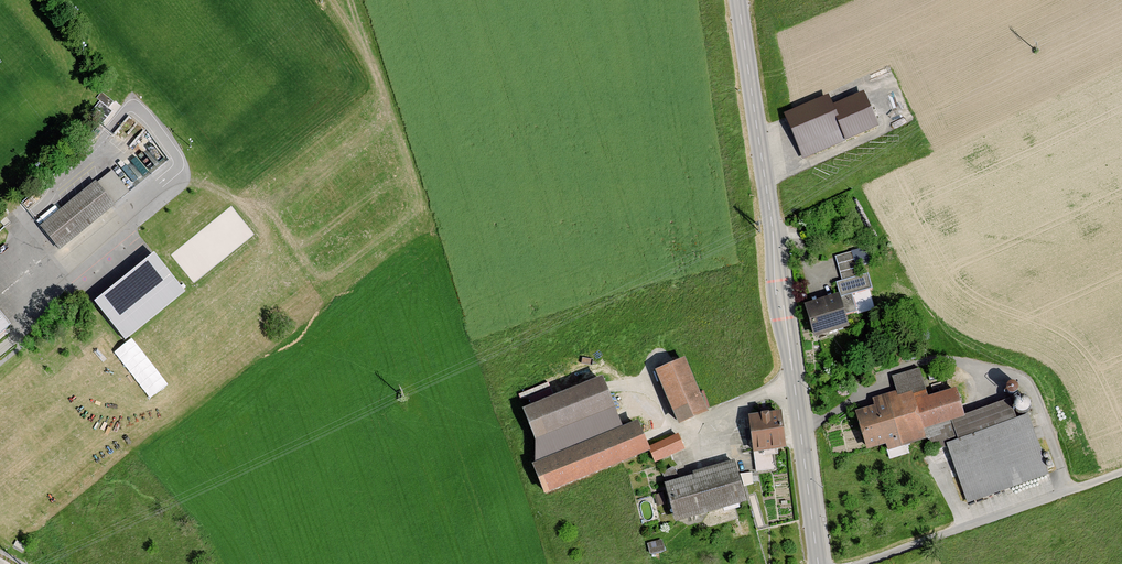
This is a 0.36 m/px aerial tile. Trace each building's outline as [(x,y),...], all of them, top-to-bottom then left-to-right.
[(825,96),(779,114),(798,160),(874,130),(860,94),(829,106),(825,96)] [(99,180),(42,226),(62,250),(118,204),(99,180)] [(154,252),(94,300),(125,339),(185,291),(154,252)] [(842,282),(835,284),(845,316),(857,313),(851,296),(871,290),(866,273),(859,276),(853,254),(835,259),(842,282)] [(835,297),(800,306),(809,340),(844,331),(840,316),(835,297)] [(11,323),(0,310),(0,332),(11,323)] [(677,360),(647,372),(671,428),(700,416),(677,360)] [(926,453),(944,447),(964,505),(1046,477),(1025,417),(1012,422),(1005,402),(959,417),(950,390),(925,399),(915,370),(888,380),(893,393),(870,400),(872,406),(849,414),(862,452),(880,446),(882,454),(922,441),(926,453)] [(594,380),(513,413),(526,444),(606,411),(594,380)] [(773,413),(742,417),(746,454),(777,451),(773,413)] [(629,424),(523,468),(536,499),(642,454),(629,424)] [(673,435),(645,449),(652,464),(680,450),(673,435)] [(729,466),(659,487),(670,524),(741,503),(729,466)]
